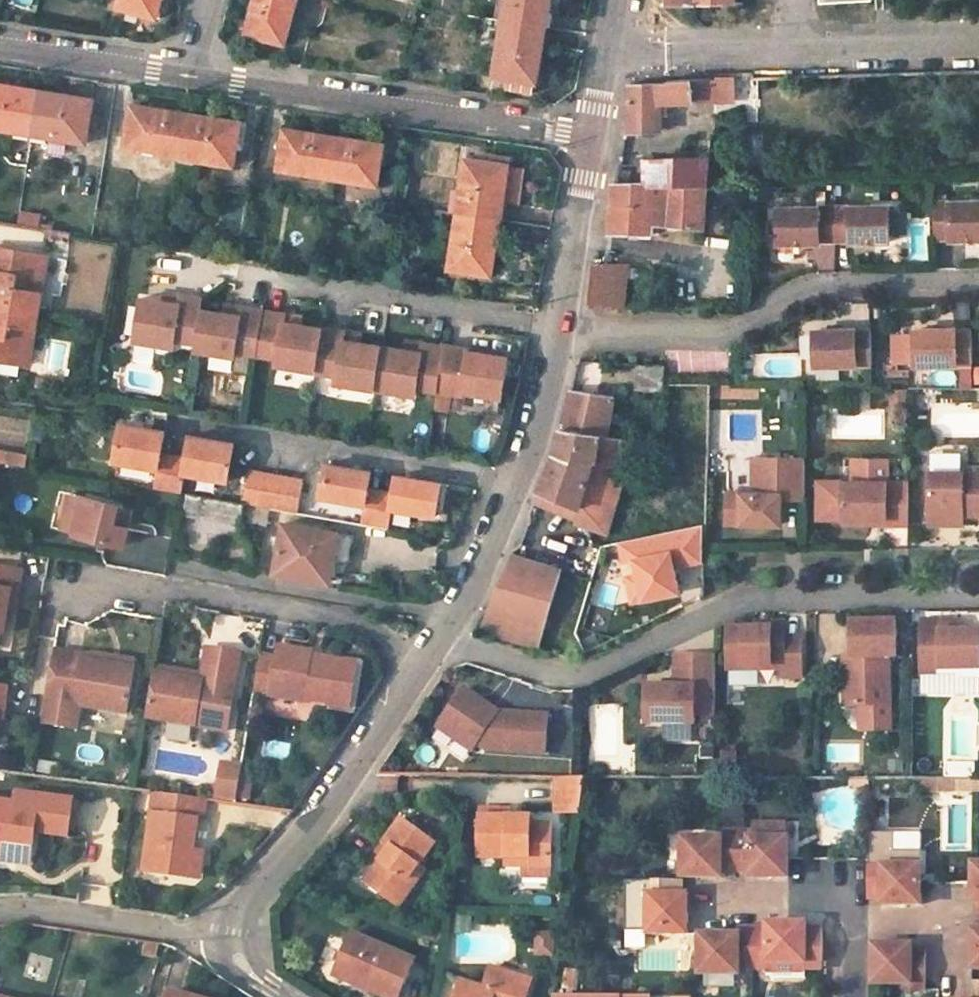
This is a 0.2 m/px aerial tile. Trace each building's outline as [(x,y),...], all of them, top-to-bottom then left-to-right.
[(117,6),(156,17),(161,0),(118,0),(117,6)] [(244,34),(284,44),(293,11),(288,9),(291,0),(253,0),(250,10),(244,34)] [(502,20),(545,26),(547,10),(550,10),(552,0),(505,0),(502,20)] [(502,20),(493,76),(513,79),(511,88),(532,92),(534,83),(538,83),(544,47),(541,46),(545,26),(502,20)] [(633,84),(629,83),(629,128),(629,132),(657,130),(658,101),(715,100),(717,78),(666,80),(666,82),(633,84)] [(0,85),(0,131),(11,133),(12,130),(29,133),(36,90),(10,86),(0,85)] [(66,95),(36,90),(29,133),(49,135),(48,138),(86,144),(92,99),(66,95)] [(159,109),(129,105),(122,149),(159,156),(159,152),(178,155),(185,113),(159,109)] [(214,117),(185,113),(178,155),(196,158),(195,161),(234,167),(241,121),(214,117)] [(308,132),(282,128),(276,169),(309,174),(310,170),(327,173),(333,135),(308,132)] [(359,139),(333,135),(327,173),(344,175),(343,179),(377,184),(383,143),(359,139)] [(700,160),(645,161),(645,183),(666,183),(666,186),(707,185),(710,159),(712,137),(702,137),(700,160)] [(466,158),(457,213),(499,220),(502,202),(505,202),(512,159),(473,153),(471,159),(466,158)] [(615,183),(645,183),(645,161),(619,161),(615,183)] [(615,183),(612,183),(611,233),(652,233),(653,224),(703,228),(707,185),(666,186),(666,183),(645,183),(615,183)] [(933,202),(934,237),(949,237),(949,239),(968,239),(978,238),(978,201),(933,202)] [(890,205),(834,207),(835,239),(850,239),(850,241),(871,241),(891,240),(890,205)] [(835,239),(834,207),(776,208),(777,243),(799,242),(820,242),(820,239),(835,239)] [(499,220),(457,213),(447,269),(493,276),(499,240),(495,239),(499,220)] [(0,247),(0,359),(23,363),(29,326),(36,328),(42,293),(36,292),(43,255),(0,247)] [(50,256),(43,255),(36,292),(42,293),(50,256)] [(626,266),(594,264),(589,302),(621,304),(626,266)] [(165,291),(143,287),(134,339),(174,346),(175,339),(195,342),(202,300),(203,298),(181,294),(180,303),(164,301),(165,291)] [(165,291),(164,301),(180,303),(181,294),(165,291)] [(263,312),(264,311),(241,307),(240,316),(223,313),(225,304),(202,300),(195,342),(194,350),(234,357),(235,352),(256,355),(263,312)] [(240,316),(241,307),(225,304),(223,313),(240,316)] [(277,366),(315,372),(323,329),(300,326),(284,324),(285,315),(263,312),(256,355),(278,359),(277,366)] [(284,324),(300,326),(301,318),(285,315),(284,324)] [(36,328),(29,326),(23,363),(29,364),(36,328)] [(345,332),(323,329),(315,372),(315,373),(336,376),(335,384),(375,390),(382,347),(360,344),(343,342),(345,332)] [(934,329),(913,330),(914,365),(972,364),(971,330),(956,331),(956,329),(934,329)] [(872,364),(871,331),(856,331),(856,330),(842,330),(814,331),(815,366),(872,364)] [(345,332),(343,342),(360,344),(361,335),(345,332)] [(423,343),(407,341),(405,350),(422,353),(423,343)] [(405,350),(382,347),(375,390),(415,395),(416,388),(438,391),(445,347),(423,343),(422,353),(405,350)] [(469,349),(445,345),(445,347),(438,391),(462,394),(463,391),(502,397),(508,357),(469,351),(469,349)] [(665,391),(666,364),(638,363),(638,391),(665,391)] [(960,383),(960,368),(935,368),(935,383),(960,383)] [(609,437),(613,398),(570,391),(559,429),(609,437)] [(164,433),(120,426),(113,462),(155,470),(152,489),(182,494),(185,475),(228,482),(234,444),(189,437),(186,459),(160,455),(164,433)] [(609,437),(559,429),(555,445),(552,455),(544,475),(537,491),(578,508),(574,520),(572,523),(607,532),(638,442),(609,437)] [(806,456),(753,456),(752,492),(727,492),(727,521),(754,521),(781,522),(781,496),(806,496),(806,456)] [(372,468),(327,461),(321,497),(364,504),(361,524),(388,528),(392,509),(435,515),(441,478),(396,472),(394,491),(369,487),(372,468)] [(842,467),(842,479),(884,480),(884,468),(842,467)] [(927,470),(926,512),(960,513),(978,513),(978,471),(927,470)] [(302,482),(248,473),(243,502),(297,510),(302,482)] [(842,479),(841,479),(840,516),(842,516),(884,517),(884,522),(895,522),(906,522),(907,480),(884,480),(842,479)] [(578,508),(537,491),(532,503),(574,520),(578,508)] [(86,498),(72,495),(64,532),(78,535),(86,498)] [(120,506),(86,498),(78,535),(127,545),(131,528),(116,525),(120,506)] [(269,509),(204,498),(201,517),(239,524),(239,521),(266,526),(269,509)] [(926,512),(926,522),(959,523),(960,513),(926,512)] [(353,536),(284,524),(276,573),(328,583),(333,561),(348,563),(353,536)] [(560,571),(509,557),(491,599),(486,613),(542,630),(560,571)] [(0,569),(0,635),(1,635),(5,615),(9,594),(16,595),(20,572),(0,569)] [(12,616),(16,595),(9,594),(5,615),(12,616)] [(862,619),(850,618),(850,653),(850,668),(842,668),(841,688),(851,688),(851,704),(887,704),(888,654),(894,655),(895,619),(862,619)] [(921,620),(922,675),(942,674),(942,668),(978,668),(978,630),(971,630),(961,630),(941,630),(941,620),(921,620)] [(941,620),(941,630),(961,630),(961,620),(941,620)] [(755,626),(726,626),(726,665),(782,666),(782,676),(801,676),(801,636),(783,636),(784,621),(774,621),(764,622),(764,626),(755,626)] [(202,673),(154,665),(146,713),(227,727),(241,644),(208,638),(202,673)] [(275,658),(259,655),(253,693),(309,703),(310,700),(330,703),(336,665),(310,661),(311,656),(311,652),(277,647),(275,658)] [(81,655),(53,650),(40,723),(76,729),(80,706),(125,713),(133,669),(80,660),(81,655)] [(842,668),(850,668),(850,653),(842,653),(842,668)] [(713,716),(714,655),(694,656),(675,656),(675,681),(675,689),(661,689),(645,689),(644,723),(693,724),(693,716),(713,716)] [(337,660),(311,656),(310,661),(336,665),(337,660)] [(942,674),(961,674),(961,678),(978,678),(978,668),(942,668),(942,674)] [(841,688),(841,704),(851,704),(851,688),(841,688)] [(495,713),(460,690),(439,722),(475,745),(483,750),(543,754),(545,716),(520,715),(495,713)] [(475,745),(439,722),(434,729),(470,752),(475,745)] [(170,737),(192,739),(193,726),(171,724),(170,737)] [(219,801),(254,804),(258,764),(223,760),(219,801)] [(557,776),(557,813),(588,814),(588,777),(557,776)] [(952,779),(936,779),(936,790),(952,790),(952,779)] [(952,779),(952,790),(978,790),(978,779),(952,779)] [(204,799),(152,792),(142,873),(188,879),(192,852),(196,821),(201,821),(204,799)] [(13,864),(19,830),(33,832),(66,837),(73,801),(16,793),(14,803),(0,801),(0,862),(13,864)] [(508,808),(489,808),(480,808),(480,858),(505,860),(506,867),(525,867),(525,860),(552,860),(553,825),(531,825),(530,817),(509,816),(508,808)] [(390,846),(382,856),(364,880),(391,901),(406,880),(413,885),(424,870),(418,865),(433,843),(400,819),(384,841),(390,846)] [(782,821),(750,821),(749,837),(782,837),(782,821)] [(33,832),(19,830),(13,864),(28,866),(33,832)] [(720,836),(681,835),(681,875),(720,876),(720,869),(733,870),(733,832),(720,832),(720,836)] [(746,832),(733,832),(733,870),(745,870),(745,876),(786,876),(786,837),(782,837),(749,837),(746,837),(746,832)] [(382,856),(390,846),(384,841),(377,851),(382,856)] [(202,854),(192,852),(188,879),(198,880),(202,854)] [(914,852),(893,853),(893,864),(912,864),(915,865),(914,852)] [(872,857),(865,857),(864,899),(871,899),(870,905),(911,905),(912,864),(893,864),(872,864),(872,857)] [(968,863),(966,904),(971,903),(971,915),(978,915),(978,863),(968,863)] [(406,880),(391,901),(398,906),(413,885),(406,880)] [(632,891),(644,890),(643,882),(631,882),(632,891)] [(681,882),(643,882),(644,890),(650,890),(650,929),(688,929),(689,890),(681,890),(681,882)] [(971,915),(971,929),(966,929),(965,968),(978,969),(978,915),(971,915)] [(767,925),(753,924),(753,963),(766,964),(766,958),(805,958),(805,962),(821,962),(821,924),(806,924),(806,919),(767,918),(767,925)] [(739,930),(700,929),(699,969),(704,969),(734,970),(739,970),(740,964),(753,963),(753,924),(739,924),(739,930)] [(370,986),(368,991),(381,996),(399,996),(415,963),(355,933),(338,969),(370,986)] [(905,945),(866,944),(865,984),(903,986),(903,992),(917,992),(918,950),(904,949),(905,945)] [(805,962),(805,958),(766,958),(766,964),(766,970),(805,970),(805,962)] [(734,970),(704,969),(704,983),(734,984),(734,970)] [(530,990),(515,985),(518,978),(492,971),(485,991),(462,985),(459,996),(528,996),(530,990)] [(533,983),(518,978),(515,985),(530,990),(533,983)]
